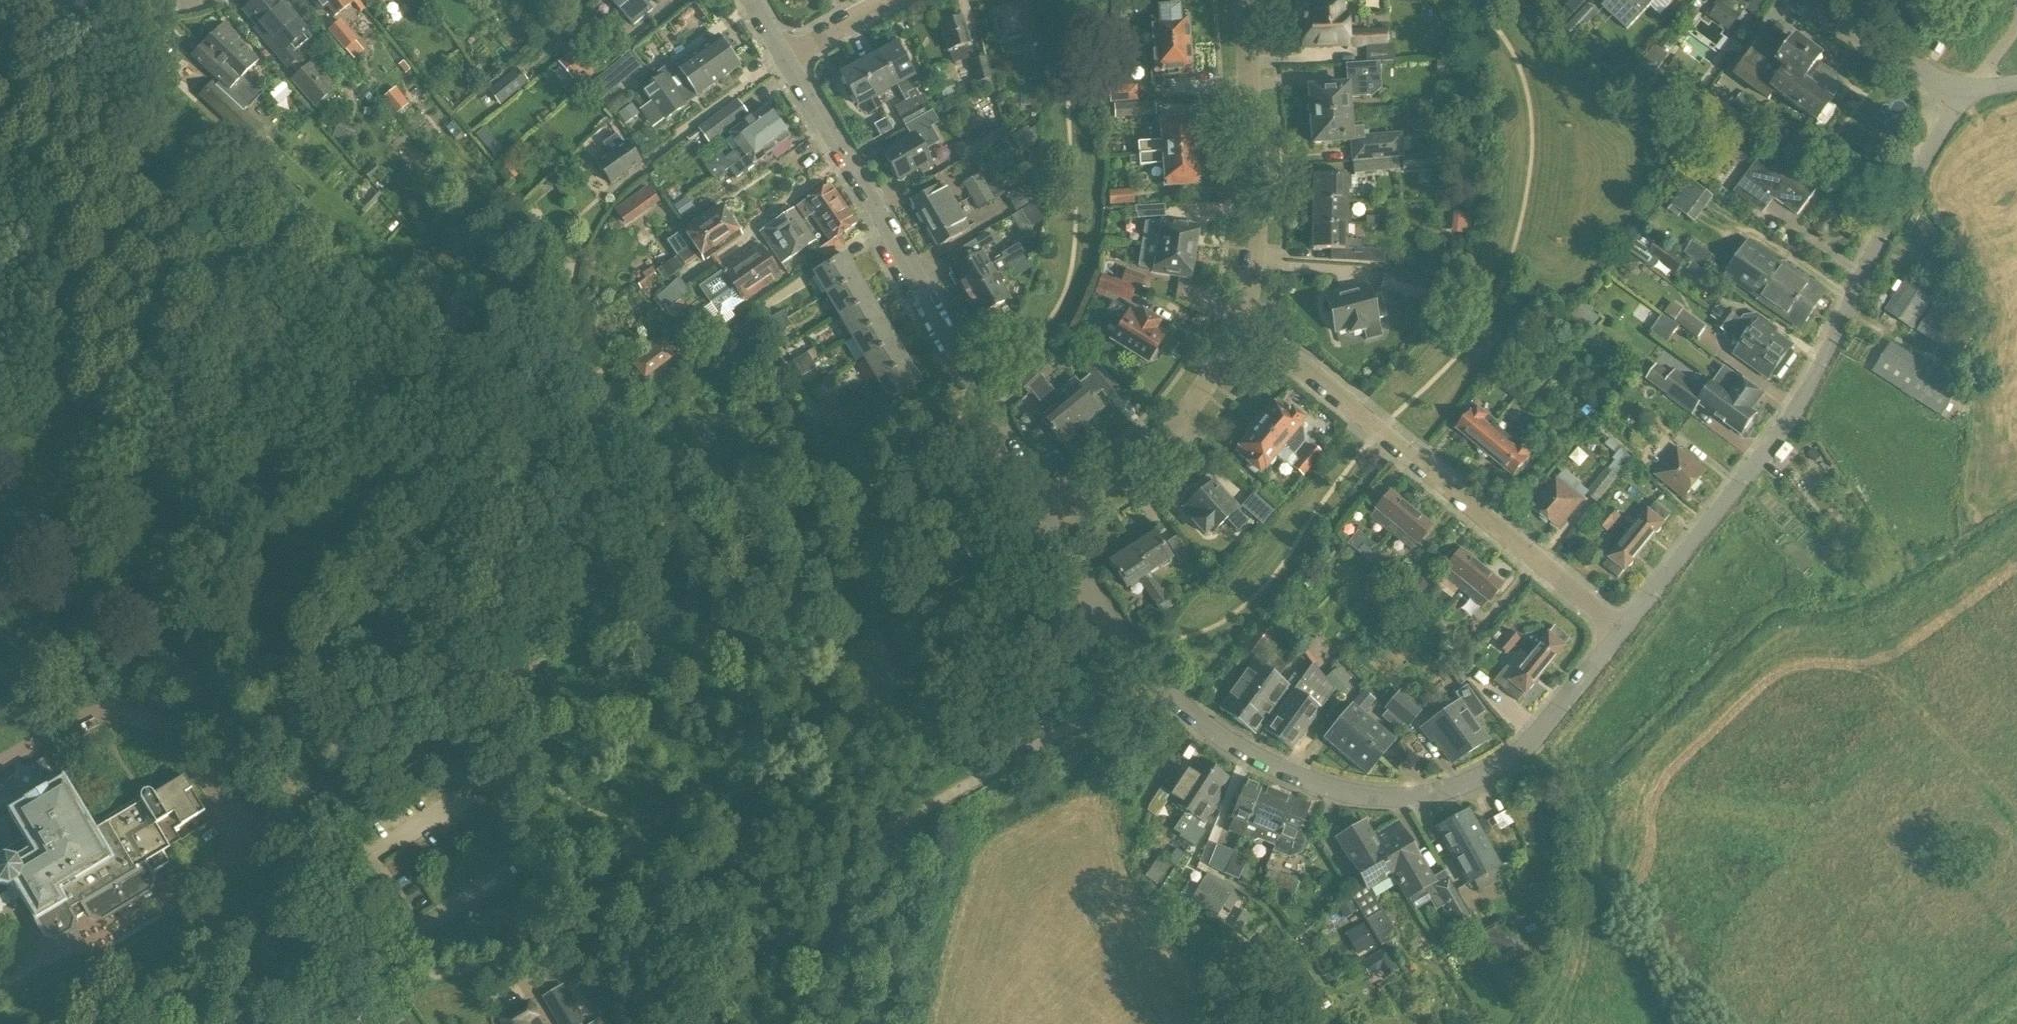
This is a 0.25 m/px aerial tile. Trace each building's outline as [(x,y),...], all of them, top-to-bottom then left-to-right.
[(281,0),(257,0),(244,11),(267,37),(265,39),(280,56),(291,65),(299,58),(294,52),(311,37),(307,32),(308,31),(281,0)] [(356,0),(314,0),(322,10),(328,5),(337,16),(356,0)] [(572,10),(581,21),(599,5),(595,0),(584,0),(572,10)] [(636,0),(612,0),(622,12),(636,0)] [(622,12),(633,26),(653,10),(646,2),(649,0),(636,0),(622,12)] [(1567,6),(1574,13),(1586,0),(1572,0),(1567,6)] [(1602,5),(1627,29),(1654,0),(1607,0),(1602,5)] [(1527,18),(1542,13),(1538,3),(1524,8),(1527,18)] [(1153,44),(1188,42),(1188,39),(1190,37),(1189,28),(1187,26),(1186,12),(1180,13),(1179,5),(1159,7),(1159,5),(1147,6),(1149,31),(1142,32),(1143,44),(1153,44)] [(1313,18),(1302,19),(1304,48),(1348,46),(1348,44),(1351,44),(1356,47),(1361,47),(1366,43),(1368,43),(1368,45),(1387,44),(1386,30),(1367,31),(1367,33),(1347,33),(1346,14),(1342,15),(1342,5),(1312,6),(1313,18)] [(1587,6),(1566,28),(1575,37),(1596,15),(1587,6)] [(1120,23),(1121,7),(1110,7),(1110,23),(1120,23)] [(998,12),(995,13),(1000,43),(1016,40),(1018,49),(1028,47),(1027,38),(1028,38),(1023,8),(1009,10),(1006,8),(1000,9),(998,12)] [(970,46),(962,18),(942,24),(949,51),(951,51),(954,62),(971,58),(968,46),(970,46)] [(358,40),(341,20),(327,30),(344,51),(358,40)] [(224,53),(245,73),(259,59),(237,39),(239,37),(223,23),(204,44),(219,59),(224,53)] [(718,36),(677,65),(675,62),(659,73),(661,76),(643,89),(652,102),(672,88),(687,82),(729,51),(718,36)] [(1838,93),(1840,82),(1820,67),(1826,58),(1801,39),(1800,40),(1795,36),(1783,52),(1763,38),(1735,76),(1771,103),(1778,92),(1819,123),(1834,103),(1832,102),(1838,93)] [(559,63),(573,80),(599,57),(585,40),(559,63)] [(1188,42),(1153,44),(1154,61),(1151,62),(1153,87),(1164,86),(1164,77),(1191,75),(1190,60),(1191,58),(1191,49),(1189,47),(1188,42)] [(219,59),(204,44),(191,57),(217,80),(200,98),(241,136),(253,123),(242,113),(261,92),(243,76),(245,73),(224,53),(219,59)] [(879,54),(896,84),(905,101),(916,120),(931,112),(922,97),(920,98),(909,77),(913,75),(896,44),(879,54)] [(652,102),(665,121),(685,107),(684,104),(696,96),(698,97),(739,67),(729,51),(687,82),(672,88),(652,102)] [(999,63),(998,53),(986,54),(988,65),(999,63)] [(896,84),(879,54),(859,65),(876,95),(896,84)] [(992,79),(985,56),(970,61),(976,83),(992,79)] [(597,103),(633,74),(621,59),(586,90),(597,103)] [(1450,60),(1450,74),(1459,74),(1458,59),(1450,60)] [(1020,106),(1042,106),(1041,79),(1042,62),(1029,62),(1029,78),(1032,78),(1032,84),(1021,86),(1020,106)] [(1312,115),(1351,113),(1350,98),(1371,97),(1381,89),(1379,63),(1350,65),(1351,85),(1311,87),(1312,115)] [(1666,75),(1685,90),(1695,77),(1675,63),(1666,75)] [(310,65),(293,80),(315,106),(332,91),(310,65)] [(876,95),(859,65),(855,68),(853,65),(843,71),(844,74),(841,75),(858,106),(864,103),(870,113),(882,107),(876,95)] [(528,83),(517,69),(489,91),(500,105),(528,83)] [(266,88),(275,99),(286,89),(278,79),(266,88)] [(952,83),(939,87),(944,99),(956,94),(952,83)] [(1109,103),(1137,101),(1136,85),(1108,88),(1109,103)] [(386,98),(399,115),(410,107),(396,90),(386,98)] [(1761,109),(1742,94),(1734,104),(1753,119),(1761,109)] [(916,120),(905,101),(894,107),(904,126),(916,120)] [(1131,103),(1120,103),(1114,104),(1115,119),(1156,116),(1155,101),(1131,103)] [(639,114),(632,104),(619,114),(626,124),(639,114)] [(729,135),(741,150),(726,160),(723,155),(706,167),(715,179),(730,169),(754,152),(749,145),(779,123),(768,107),(729,135)] [(735,124),(726,111),(712,120),(722,133),(735,124)] [(916,120),(904,126),(909,134),(901,138),(903,142),(883,153),(892,168),(891,171),(894,176),(897,177),(899,180),(919,169),(921,172),(934,164),(925,150),(940,142),(931,127),(937,124),(931,112),(916,120)] [(1314,142),(1351,141),(1352,162),(1355,162),(1399,158),(1403,158),(1402,134),(1365,137),(1364,128),(1352,128),(1351,113),(1312,115),(1314,142)] [(1138,154),(1195,150),(1195,149),(1197,146),(1197,138),(1194,136),(1193,118),(1161,120),(1163,141),(1137,143),(1138,154)] [(893,130),(887,119),(875,126),(881,136),(893,130)] [(754,152),(730,169),(737,179),(753,168),(752,166),(790,138),(779,123),(749,145),(754,152)] [(1000,127),(997,123),(954,148),(961,159),(1004,134),(1000,127)] [(1012,135),(1022,153),(1038,143),(1027,126),(1012,135)] [(484,145),(492,139),(482,129),(475,135),(484,145)] [(641,163),(626,142),(624,144),(617,134),(603,143),(610,154),(596,164),(611,184),(641,163)] [(1735,191),(1758,208),(1770,193),(1799,214),(1819,187),(1766,149),(1735,191)] [(1138,156),(1130,157),(1130,164),(1139,163),(1139,166),(1165,164),(1166,185),(1197,182),(1196,164),(1198,162),(1198,155),(1195,152),(1195,150),(1138,154),(1138,156)] [(1403,158),(1405,169),(1444,165),(1443,153),(1403,158)] [(1399,158),(1355,162),(1355,173),(1400,169),(1399,158)] [(363,172),(370,180),(379,173),(373,165),(363,172)] [(971,196),(987,186),(980,173),(963,183),(971,196)] [(1312,177),(1312,201),(1346,201),(1347,177),(1312,177)] [(1689,177),(1669,202),(1695,222),(1714,197),(1689,177)] [(987,186),(971,196),(978,209),(1005,193),(997,180),(987,186)] [(926,224),(956,206),(943,183),(913,200),(926,224)] [(813,215),(831,241),(857,224),(830,184),(798,206),(807,219),(813,215)] [(649,185),(628,200),(640,216),(660,201),(649,185)] [(1016,213),(1035,202),(1026,186),(1007,196),(1016,213)] [(1135,203),(1134,190),(1109,191),(1110,205),(1135,203)] [(683,200),(679,194),(669,200),(672,206),(683,200)] [(364,214),(377,199),(375,196),(361,211),(364,214)] [(695,209),(687,198),(673,207),(681,218),(695,209)] [(1312,201),(1312,225),(1346,225),(1346,201),(1312,201)] [(1031,226),(1043,218),(1040,202),(1023,212),(1031,226)] [(1137,219),(1166,218),(1165,205),(1134,207),(1134,214),(1136,214),(1137,219)] [(681,257),(731,221),(721,206),(670,242),(681,257)] [(956,206),(926,224),(939,247),(970,229),(956,206)] [(794,208),(761,231),(783,263),(816,240),(794,208)] [(1367,226),(1380,226),(1380,216),(1367,216),(1367,226)] [(742,236),(731,221),(681,257),(686,264),(701,254),(706,261),(742,236)] [(1142,244),(1194,253),(1196,241),(1199,239),(1200,233),(1198,230),(1198,228),(1162,221),(1162,223),(1157,222),(1146,222),(1142,244)] [(1346,225),(1312,225),(1312,249),(1331,250),(1331,260),(1384,263),(1384,252),(1362,251),(1362,242),(1356,242),(1356,239),(1346,238),(1346,225)] [(1658,260),(1677,274),(1687,259),(1659,240),(1645,230),(1629,250),(1643,262),(1652,268),(1658,260)] [(995,265),(989,268),(982,255),(985,253),(983,249),(995,242),(990,233),(955,254),(962,266),(954,271),(967,294),(1000,275),(1000,274),(995,265)] [(1781,262),(1749,240),(1725,275),(1759,298),(1757,300),(1775,313),(1778,309),(1803,326),(1825,294),(1813,286),(1815,283),(1782,261),(1781,262)] [(1003,257),(993,263),(995,265),(1000,274),(1009,268),(1027,257),(1019,243),(1001,254),(1003,257)] [(1194,253),(1142,244),(1139,266),(1149,270),(1154,271),(1154,272),(1189,278),(1190,275),(1193,273),(1194,267),(1192,264),(1194,253)] [(761,246),(701,287),(711,302),(721,295),(772,261),(761,246)] [(428,255),(414,251),(411,264),(425,267),(428,255)] [(827,295),(857,278),(844,256),(814,274),(827,295)] [(1027,257),(1009,268),(1015,278),(1033,268),(1027,257)] [(1629,257),(1622,267),(1632,274),(1639,264),(1629,257)] [(772,261),(721,295),(721,296),(711,303),(721,317),(731,310),(782,277),(772,261)] [(1687,270),(1706,284),(1712,276),(1693,262),(1687,270)] [(1121,282),(1141,290),(1146,276),(1126,268),(1121,282)] [(642,291),(659,279),(655,273),(638,285),(642,291)] [(1000,275),(967,294),(979,317),(1008,300),(1001,287),(1005,284),(1000,275)] [(1104,297),(1107,289),(1110,290),(1113,280),(1101,275),(1097,284),(1093,292),(1104,297)] [(679,278),(676,280),(657,299),(665,311),(690,293),(679,278)] [(870,299),(857,278),(827,295),(839,316),(870,299)] [(1434,286),(1410,279),(1405,296),(1429,302),(1434,286)] [(1906,282),(1887,311),(1914,329),(1933,299),(1906,282)] [(1350,335),(1363,331),(1365,341),(1381,336),(1377,319),(1387,317),(1379,288),(1369,291),(1368,287),(1326,298),(1327,302),(1323,306),(1325,313),(1330,313),(1335,333),(1349,329),(1350,335)] [(1670,302),(1682,309),(1689,298),(1677,290),(1670,302)] [(870,299),(839,316),(852,337),(882,320),(870,299)] [(1935,299),(1924,323),(1956,338),(1968,314),(1935,299)] [(1112,300),(1105,312),(1122,322),(1112,339),(1148,361),(1149,359),(1152,358),(1156,351),(1156,348),(1164,334),(1154,328),(1158,321),(1142,311),(1140,314),(1131,308),(1129,310),(1112,300)] [(579,307),(567,310),(572,325),(583,321),(579,307)] [(1722,319),(1728,310),(1723,307),(1717,308),(1714,313),(1722,319)] [(1684,310),(1675,322),(1698,338),(1706,327),(1684,310)] [(1728,310),(1722,319),(1732,326),(1738,331),(1787,365),(1795,355),(1794,352),(1790,350),(1793,346),(1777,335),(1777,330),(1778,329),(1757,315),(1745,317),(1742,320),(1728,310)] [(773,327),(787,318),(782,311),(769,319),(773,327)] [(1680,326),(1663,314),(1651,331),(1668,343),(1680,326)] [(791,326),(787,318),(773,327),(777,334),(791,326)] [(1732,326),(1722,319),(1716,326),(1726,333),(1731,327),(1732,326)] [(895,341),(882,320),(852,337),(864,359),(895,341)] [(748,321),(736,329),(753,355),(765,348),(748,321)] [(1778,378),(1787,365),(1738,331),(1733,339),(1742,345),(1736,354),(1769,379),(1772,375),(1775,378),(1778,378)] [(907,362),(895,341),(864,359),(877,380),(907,362)] [(613,346),(607,343),(599,343),(595,344),(601,354),(613,346)] [(1961,387),(1893,343),(1874,373),(1942,416),(1961,387)] [(661,344),(635,364),(645,377),(671,357),(661,344)] [(798,369),(812,360),(807,353),(793,361),(798,369)] [(817,368),(812,360),(798,369),(802,377),(817,368)] [(1043,360),(1035,367),(1044,379),(1052,371),(1043,360)] [(907,362),(877,380),(890,401),(920,384),(907,362)] [(1082,386),(1063,402),(1062,402),(1082,427),(1103,410),(1094,399),(1103,392),(1107,397),(1117,388),(1097,363),(1087,372),(1090,376),(1080,384),(1082,386)] [(1044,379),(1035,367),(1018,383),(1028,394),(1030,392),(1041,403),(1045,400),(1052,410),(1041,419),(1061,444),(1082,427),(1062,402),(1063,402),(1044,379)] [(1692,413),(1699,404),(1717,417),(1718,415),(1726,421),(1725,423),(1741,435),(1757,414),(1753,411),(1723,389),(1715,383),(1714,384),(1712,383),(1701,398),(1676,379),(1660,368),(1651,379),(1692,413)] [(1730,378),(1723,389),(1753,411),(1764,396),(1740,379),(1737,383),(1730,378)] [(1516,399),(1524,389),(1516,381),(1507,391),(1516,399)] [(1524,389),(1516,399),(1525,406),(1532,397),(1524,389)] [(822,411),(837,402),(832,394),(818,403),(822,411)] [(841,410),(837,402),(822,411),(827,418),(841,410)] [(1258,426),(1291,453),(1301,441),(1300,429),(1298,427),(1299,425),(1298,425),(1302,419),(1292,410),(1290,412),(1278,402),(1265,417),(1258,426)] [(740,419),(744,408),(733,403),(728,414),(740,419)] [(1478,444),(1498,420),(1480,406),(1475,412),(1473,410),(1459,427),(1478,444)] [(1311,423),(1323,429),(1328,418),(1316,412),(1311,423)] [(1658,414),(1650,421),(1665,437),(1673,429),(1658,414)] [(1500,422),(1498,420),(1478,444),(1497,459),(1516,436),(1515,436),(1524,425),(1517,419),(1516,418),(1510,424),(1515,428),(1510,435),(1498,424),(1500,422)] [(1277,454),(1285,461),(1291,453),(1258,426),(1238,451),(1250,461),(1249,463),(1260,472),(1265,466),(1266,467),(1277,454)] [(1516,436),(1497,459),(1516,476),(1529,459),(1527,458),(1533,451),(1516,436)] [(1312,445),(1300,460),(1309,468),(1321,453),(1312,445)] [(1706,471),(1678,448),(1656,474),(1685,498),(1706,471)] [(1309,468),(1300,460),(1294,468),(1303,475),(1309,468)] [(1607,469),(1587,494),(1596,502),(1618,477),(1607,469)] [(1071,486),(1067,471),(1053,475),(1057,490),(1071,486)] [(1584,499),(1557,477),(1532,505),(1559,528),(1584,499)] [(1190,498),(1190,501),(1185,505),(1196,518),(1193,522),(1203,533),(1208,529),(1211,532),(1227,518),(1237,530),(1247,521),(1237,509),(1238,508),(1213,480),(1201,491),(1197,491),(1196,492),(1193,494),(1192,495),(1190,498)] [(1283,499),(1267,485),(1259,495),(1275,509),(1283,499)] [(1390,532),(1411,508),(1390,491),(1375,508),(1376,509),(1370,516),(1390,532)] [(1253,494),(1243,506),(1262,523),(1272,511),(1253,494)] [(1630,534),(1645,547),(1656,533),(1659,532),(1662,529),(1663,525),(1670,516),(1656,503),(1630,534)] [(1431,525),(1411,508),(1390,532),(1410,549),(1416,541),(1418,542),(1431,525)] [(1592,509),(1579,524),(1589,533),(1602,518),(1592,509)] [(1613,509),(1606,516),(1614,524),(1621,516),(1613,509)] [(1599,524),(1607,531),(1614,524),(1606,516),(1599,524)] [(1155,533),(1132,548),(1148,573),(1172,559),(1155,533)] [(1645,547),(1630,534),(1604,565),(1619,577),(1628,568),(1632,566),(1634,563),(1635,559),(1645,547)] [(1363,545),(1356,552),(1365,561),(1372,553),(1363,545)] [(1148,573),(1132,548),(1109,562),(1125,588),(1139,580),(1161,613),(1170,607),(1163,596),(1148,573)] [(1448,568),(1443,575),(1462,590),(1467,584),(1482,566),(1461,550),(1447,567),(1448,568)] [(1365,561),(1374,569),(1381,562),(1372,553),(1365,561)] [(1467,584),(1462,590),(1481,606),(1487,599),(1489,600),(1502,583),(1482,566),(1467,584)] [(1410,603),(1423,587),(1414,580),(1401,596),(1410,603)] [(1174,590),(1163,596),(1170,607),(1181,601),(1174,590)] [(1432,629),(1439,622),(1430,613),(1423,620),(1432,629)] [(1244,650),(1256,658),(1278,627),(1266,619),(1244,650)] [(1448,631),(1439,622),(1432,629),(1440,637),(1448,631)] [(1554,626),(1529,657),(1544,670),(1555,656),(1558,656),(1561,652),(1561,649),(1569,639),(1554,626)] [(1509,630),(1503,638),(1514,646),(1520,638),(1509,630)] [(1496,645),(1507,655),(1514,646),(1503,638),(1496,645)] [(1273,655),(1264,667),(1254,660),(1219,708),(1237,721),(1257,693),(1263,698),(1278,678),(1287,666),(1273,655)] [(1544,670),(1529,657),(1503,688),(1518,700),(1527,690),(1530,689),(1533,687),(1532,684),(1544,670)] [(1312,663),(1305,675),(1264,731),(1291,750),(1334,689),(1326,680),(1312,663)] [(1326,680),(1334,689),(1340,696),(1351,688),(1337,672),(1326,680)] [(1301,679),(1294,673),(1286,683),(1289,686),(1294,689),(1301,679)] [(1286,683),(1278,678),(1263,698),(1257,693),(1237,721),(1254,734),(1289,686),(1286,683)] [(1462,701),(1450,709),(1460,724),(1448,732),(1455,742),(1459,739),(1466,749),(1470,746),(1472,750),(1489,740),(1474,719),(1485,712),(1468,687),(1457,694),(1462,701)] [(1338,720),(1381,756),(1395,740),(1363,712),(1374,698),(1364,690),(1352,703),(1338,720)] [(1386,708),(1407,726),(1419,711),(1399,693),(1386,708)] [(1460,724),(1450,709),(1424,728),(1452,763),(1472,750),(1470,746),(1466,749),(1459,739),(1455,742),(1448,732),(1460,724)] [(1381,756),(1338,720),(1324,737),(1367,773),(1381,756)] [(1187,769),(1168,797),(1167,799),(1186,812),(1214,768),(1200,759),(1191,772),(1187,769)] [(1214,768),(1186,812),(1203,823),(1223,793),(1220,791),(1229,777),(1214,768)] [(2,915),(3,909),(21,897),(36,921),(45,937),(57,940),(72,931),(75,919),(74,918),(86,911),(98,914),(147,885),(150,873),(169,862),(163,852),(170,848),(169,847),(180,840),(173,830),(205,812),(184,777),(154,795),(153,794),(151,792),(149,791),(147,790),(146,791),(143,791),(142,793),(141,795),(140,796),(140,799),(141,800),(142,802),(94,831),(63,779),(46,789),(36,786),(27,791),(25,802),(8,811),(32,851),(30,852),(25,844),(11,852),(9,859),(4,857),(0,860),(0,884),(8,886),(7,891),(0,896),(0,916),(2,915)] [(1241,836),(1246,823),(1247,824),(1262,787),(1246,780),(1231,818),(1234,819),(1233,819),(1234,820),(1229,832),(1241,836)] [(1246,823),(1241,836),(1254,842),(1260,840),(1275,846),(1293,799),(1262,787),(1247,824),(1246,823)] [(1162,810),(1168,800),(1167,800),(1167,799),(1171,794),(1161,788),(1151,802),(1162,810)] [(1305,843),(1300,832),(1299,831),(1309,806),(1293,799),(1275,846),(1273,851),(1290,858),(1300,853),(1305,843)] [(1468,846),(1483,837),(1487,835),(1489,830),(1485,823),(1479,822),(1475,824),(1467,810),(1436,828),(1468,884),(1484,875),(1468,846)] [(1183,817),(1173,838),(1187,845),(1197,825),(1183,817)] [(1408,899),(1363,823),(1337,838),(1368,889),(1393,874),(1408,899)] [(1442,877),(1433,882),(1399,824),(1373,839),(1363,823),(1408,899),(1424,889),(1436,909),(1445,904),(1456,924),(1470,915),(1448,877),(1443,880),(1442,877)] [(1499,866),(1483,837),(1468,846),(1484,875),(1499,866)] [(1225,874),(1235,852),(1219,846),(1211,866),(1225,874)] [(1175,867),(1183,854),(1176,849),(1167,862),(1175,867)] [(1235,852),(1225,874),(1240,881),(1249,859),(1235,852)] [(1146,875),(1157,882),(1169,865),(1158,857),(1146,875)] [(1516,871),(1510,860),(1499,866),(1506,877),(1516,871)] [(1261,888),(1273,893),(1280,875),(1269,870),(1261,888)] [(1196,891),(1222,907),(1223,906),(1230,894),(1229,893),(1204,878),(1196,891)] [(1373,888),(1362,895),(1369,907),(1381,900),(1373,888)] [(1382,911),(1365,921),(1381,946),(1397,936),(1382,911)] [(1352,932),(1362,951),(1374,945),(1363,926),(1352,932)] [(1506,933),(1488,944),(1522,1003),(1530,975),(1506,933)] [(562,1023),(584,1023),(587,1023),(564,987),(546,998),(562,1023)] [(531,1003),(502,1020),(504,1023),(544,1023),(531,1003)]
